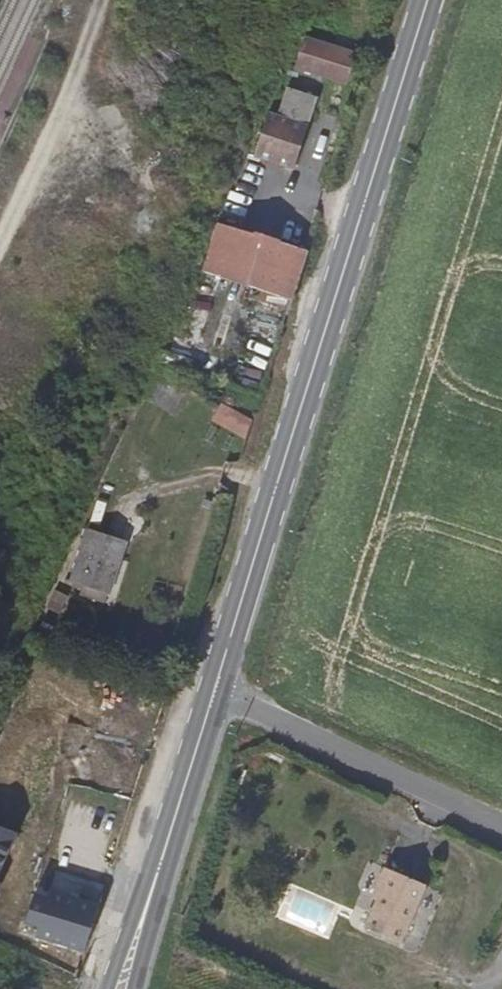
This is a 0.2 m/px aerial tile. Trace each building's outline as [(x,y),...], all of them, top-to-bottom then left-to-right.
[(344,87),(352,61),(306,46),(297,70),(344,87)] [(302,144),(316,101),(288,92),(277,121),(265,115),(263,120),(252,159),(294,174),(302,144)] [(282,315),(302,253),(221,227),(176,369),(258,396),(282,315)] [(245,440),(252,420),(218,407),(211,427),(245,440)] [(70,587),(116,596),(129,532),(83,523),(70,587)] [(403,952),(431,892),(389,872),(375,902),(382,909),(368,935),(403,952)] [(82,955),(96,912),(34,893),(23,925),(36,929),(33,940),(82,955)]
